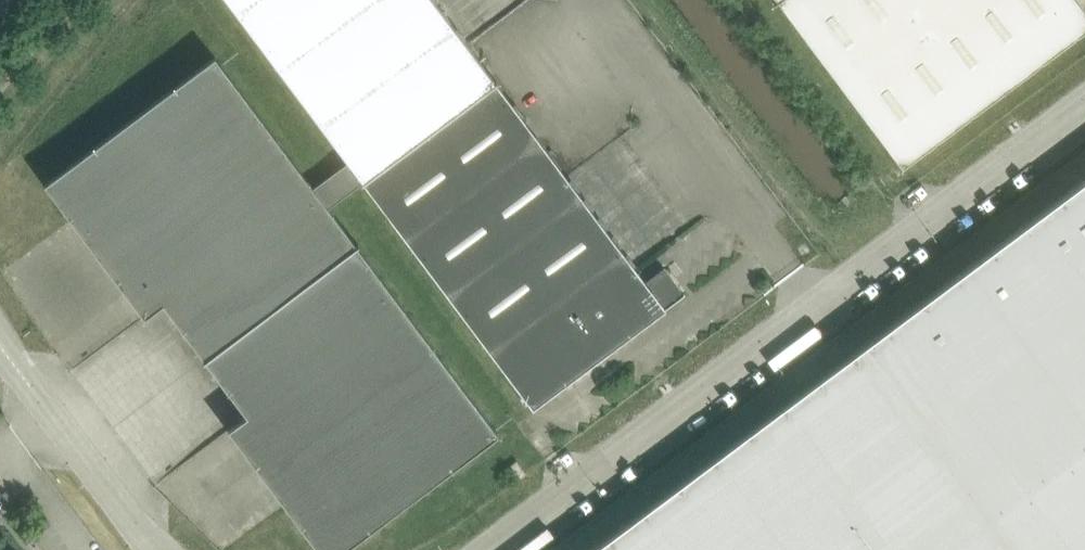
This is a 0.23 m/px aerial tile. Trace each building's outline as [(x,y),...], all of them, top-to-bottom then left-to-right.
[(487,346),(533,408),(686,294),(685,292),(684,293),(665,267),(646,281),(435,0),(228,0),(348,161),(331,174),(346,194),(363,181),(487,346)] [(902,164),(1084,27),(1084,11),(1077,0),(779,0),(902,164)] [(346,194),(331,174),(314,187),(215,55),(45,183),(144,316),(163,302),(247,414),(228,428),(320,549),(342,549),(498,433),(329,207),(346,194)] [(861,346),(589,549),(1084,549),(1084,178),(861,346)] [(508,467),(518,480),(527,473),(517,460),(508,467)]
